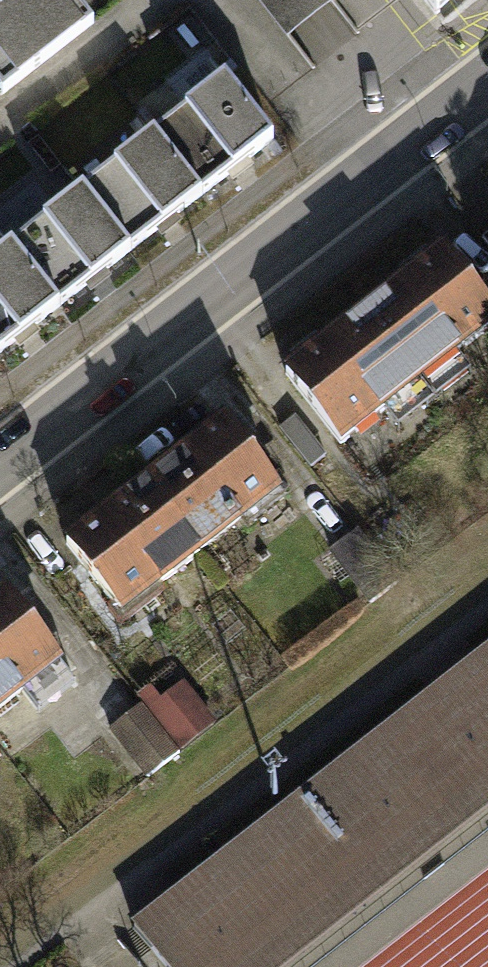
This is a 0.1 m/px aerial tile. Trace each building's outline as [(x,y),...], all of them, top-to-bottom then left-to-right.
[(0,24),(0,89),(8,100),(97,30),(73,0),(31,0),(0,24)] [(31,0),(0,0),(0,24),(31,0)] [(293,42),(316,25),(340,6),(335,0),(260,0),(293,42)] [(434,13),(451,0),(423,0),(434,13)] [(180,122),(165,133),(215,195),(286,138),(237,76),(225,86),(206,63),(161,99),(180,122)] [(81,175),(94,191),(144,252),(215,195),(165,133),(153,118),(81,175)] [(94,191),(22,248),(72,310),(144,252),(94,191)] [(1,367),(72,310),(22,248),(0,220),(0,366),(1,367)] [(433,388),(487,343),(487,297),(452,254),(375,317),(433,388)] [(294,383),(353,454),(433,388),(375,317),(294,383)] [(156,487),(215,563),(299,498),(239,422),(156,487)] [(301,422),(287,434),(319,473),(334,461),(301,422)] [(73,552),(133,628),(215,563),(156,487),(73,552)] [(80,671),(17,591),(0,604),(0,735),(80,671)] [(180,966),(318,966),(487,837),(487,654),(143,918),(180,966)] [(149,712),(182,757),(218,730),(185,685),(149,712)] [(149,712),(116,736),(149,781),(182,757),(149,712)]
